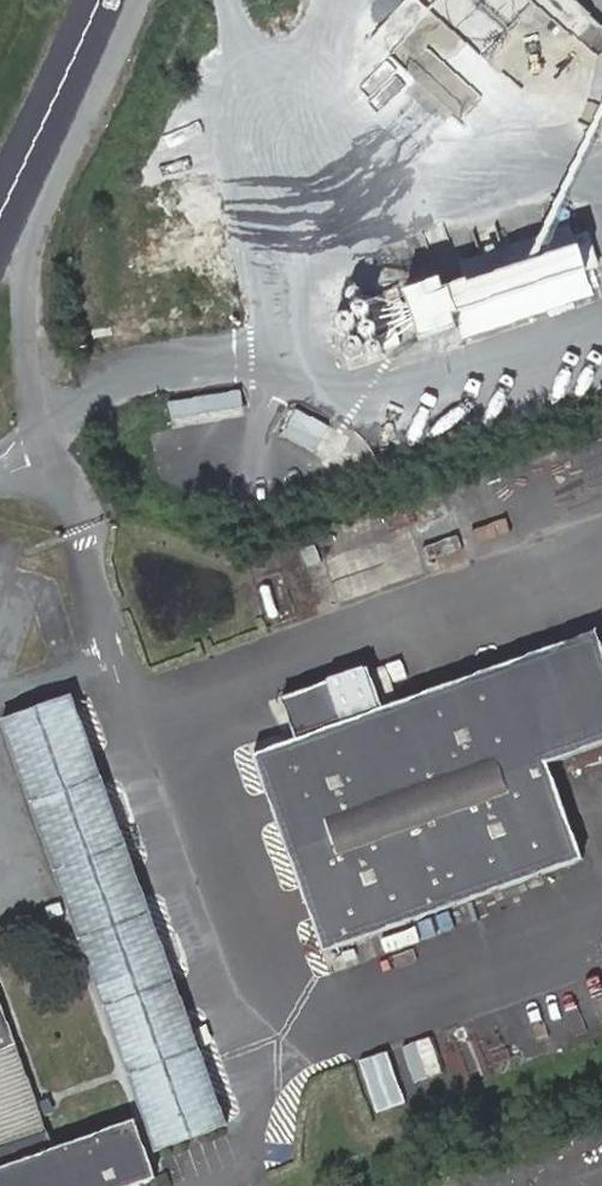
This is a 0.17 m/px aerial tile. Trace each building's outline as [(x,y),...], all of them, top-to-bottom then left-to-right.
[(445,275),(407,287),(423,336),(460,324),(464,337),(595,294),(587,269),(600,265),(592,241),(585,244),(583,241),(474,277),(473,274),(455,280),(457,286),(450,289),(445,275)] [(241,389),(170,401),(174,426),(245,415),(241,389)] [(330,426),(297,408),(283,434),(315,452),(330,426)] [(350,436),(330,426),(315,452),(333,470),(350,436)] [(513,661),(549,761),(601,741),(601,642),(598,629),(513,661)] [(385,706),(370,666),(282,696),(298,737),(254,753),(325,950),(584,857),(549,761),(513,661),(385,706)] [(3,720),(136,1084),(158,1149),(228,1123),(98,773),(73,695),(3,720)] [(4,1164),(0,1166),(0,1185),(121,1185),(159,1172),(138,1115),(55,1145),(0,996),(0,1154),(4,1164)] [(271,1176),(251,1182),(252,1185),(274,1185),(271,1176)]
